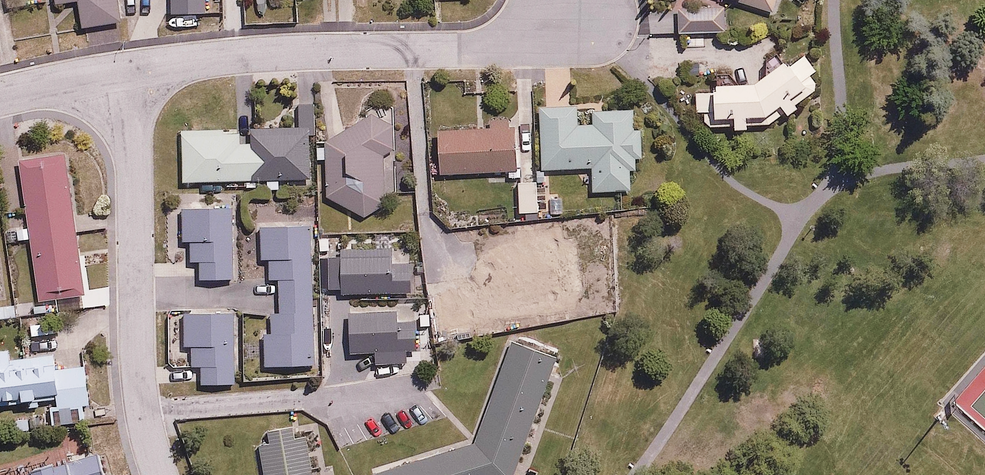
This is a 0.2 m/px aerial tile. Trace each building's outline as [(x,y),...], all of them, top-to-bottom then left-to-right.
[(121,20),(118,0),(79,0),(83,26),(121,20)] [(208,9),(207,0),(171,0),(171,11),(208,9)] [(771,9),(775,0),(747,0),(771,9)] [(680,1),(679,30),(722,30),(722,1),(680,1)] [(790,59),(774,56),(758,76),(715,77),(715,85),(695,86),(696,107),(702,107),(703,121),(718,121),(717,111),(733,110),(734,124),(745,124),(745,110),(767,109),(780,98),(788,109),(798,101),(790,90),(801,82),(808,91),(820,81),(812,72),(820,66),(805,47),(790,59)] [(602,100),(539,101),(540,166),(592,166),(592,187),(630,186),(630,166),(635,165),(635,154),(642,154),(642,124),(634,124),(634,106),(602,107),(602,100)] [(370,112),(324,134),(325,195),(363,214),(388,198),(388,191),(396,190),(393,147),(394,134),(391,125),(384,117),(370,112)] [(238,123),(179,124),(180,177),(309,174),(308,121),(250,123),(250,135),(238,136),(238,123)] [(517,122),(439,124),(440,170),(518,168),(517,122)] [(75,213),(66,153),(20,161),(30,223),(15,226),(17,239),(32,237),(42,298),(88,290),(78,231),(98,227),(96,209),(75,213)] [(198,277),(232,276),(230,219),(238,218),(237,193),(213,194),(214,205),(204,205),(203,192),(180,193),(182,238),(188,238),(188,256),(198,256),(198,277)] [(262,256),(269,256),(270,277),(277,277),(279,327),(265,328),(266,360),(313,359),(309,221),(261,223),(262,256)] [(393,264),(392,246),(339,248),(340,288),(413,286),(413,264),(393,264)] [(373,349),(373,359),(407,359),(407,348),(416,348),(415,303),(351,305),(351,349),(373,349)] [(182,344),(189,344),(190,363),(199,363),(200,382),(233,381),(231,311),(182,312),(182,344)] [(512,340),(473,435),(371,469),(373,474),(513,474),(558,353),(512,340)] [(0,347),(0,404),(50,403),(51,423),(88,422),(86,365),(55,365),(55,356),(9,357),(8,346),(0,347)] [(257,425),(265,474),(312,474),(302,418),(257,425)] [(12,474),(106,474),(97,441),(10,464),(12,474)]
